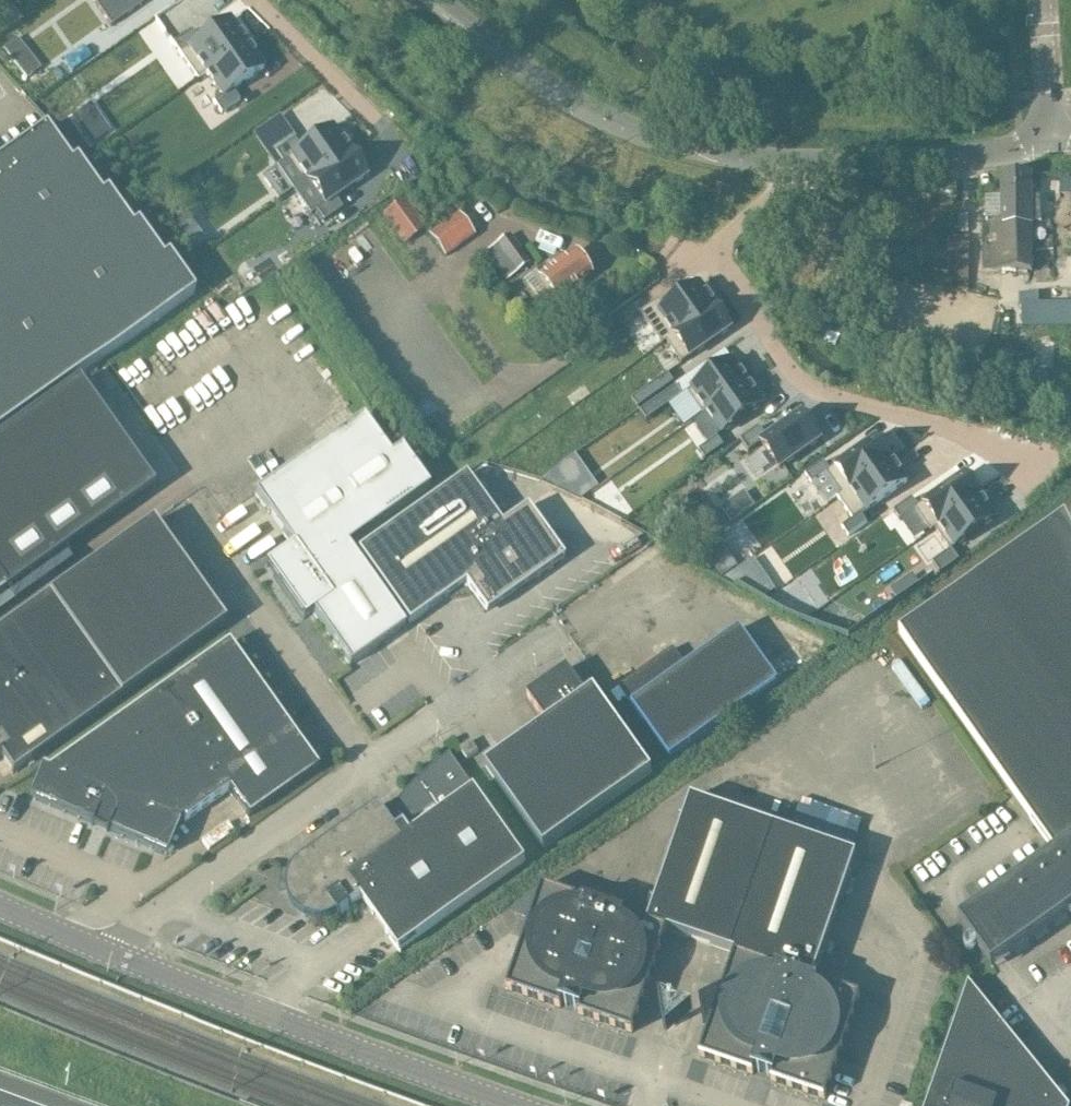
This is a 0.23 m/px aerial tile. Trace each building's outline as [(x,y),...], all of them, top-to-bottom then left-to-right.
[(191,32),(172,45),(196,80),(246,45),(229,21),(198,42),(191,32)] [(246,45),(196,80),(197,81),(205,75),(221,97),(212,103),(220,115),(239,102),(232,91),(263,70),(246,45)] [(194,294),(167,257),(162,261),(137,225),(132,229),(106,193),(101,197),(76,161),(70,165),(45,129),(0,161),(0,431),(74,379),(194,294)] [(293,140),(274,153),(282,164),(276,168),(293,192),(348,153),(346,150),(350,147),(340,132),(336,135),(331,129),(300,150),(293,140)] [(348,153),(293,192),(310,216),(315,212),(323,223),(342,210),(335,200),(366,178),(348,153)] [(1032,272),(1031,224),(1041,223),(1040,198),(1031,198),(1030,176),(1003,176),(1004,221),(984,221),(984,263),(980,262),(980,269),(985,269),(985,272),(1032,272)] [(1061,195),(1070,195),(1070,179),(1061,178),(1061,195)] [(426,230),(405,199),(382,216),(404,246),(426,230)] [(458,215),(429,236),(444,257),(462,244),(459,241),(470,233),(458,215)] [(485,253),(505,282),(529,265),(508,237),(485,253)] [(948,237),(947,290),(968,294),(969,237),(948,237)] [(591,278),(573,252),(549,268),(546,264),(532,273),(553,304),(591,278)] [(659,301),(640,314),(662,345),(715,307),(713,304),(717,301),(707,287),(703,289),(700,285),(665,310),(659,301)] [(1018,295),(1019,305),(1021,304),(1022,329),(1070,328),(1070,303),(1039,304),(1039,294),(1018,295)] [(715,307),(662,345),(662,346),(666,343),(682,364),(731,330),(715,307)] [(682,396),(668,406),(684,427),(692,422),(748,384),(732,361),(682,397),(682,396)] [(667,375),(631,400),(638,409),(673,384),(667,375)] [(154,489),(78,382),(0,437),(0,598),(154,489)] [(748,384),(692,422),(708,445),(717,438),(763,406),(760,401),(764,399),(754,384),(750,387),(748,384)] [(676,387),(640,412),(646,421),(668,406),(682,396),(676,387)] [(759,428),(740,441),(746,450),(759,441),(779,470),(820,441),(801,414),(766,438),(759,428)] [(404,628),(347,548),(429,490),(400,449),(389,456),(362,418),(254,494),(291,547),(264,566),(273,578),(303,620),(312,614),(349,667),(404,628)] [(708,445),(698,452),(705,460),(723,447),(717,438),(708,445)] [(829,471),(826,473),(826,474),(841,495),(837,498),(838,500),(892,462),(876,438),(829,471)] [(823,462),(805,475),(811,484),(826,474),(826,473),(829,471),(823,462)] [(892,462),(838,500),(853,521),(861,515),(907,483),(892,462)] [(918,507),(914,510),(915,510),(931,533),(935,530),(936,531),(981,499),(964,475),(918,507)] [(500,526),(465,476),(356,553),(408,626),(464,586),(485,616),(564,560),(526,508),(500,526)] [(912,499),(893,512),(900,521),(915,510),(914,510),(918,507),(912,499)] [(981,499),(936,531),(950,551),(950,552),(951,551),(995,520),(981,499)] [(853,521),(842,528),(848,537),(867,524),(861,515),(853,521)] [(978,910),(959,923),(992,970),(1069,916),(1070,918),(1070,917),(1070,529),(1066,519),(900,636),(1055,855),(978,910)] [(224,625),(151,523),(48,596),(120,698),(224,625)] [(950,551),(932,564),(940,575),(959,562),(951,551),(950,552),(950,551)] [(0,630),(0,758),(12,775),(120,698),(48,596),(0,630)] [(673,649),(650,665),(619,688),(670,761),(778,684),(739,629),(686,667),(673,649)] [(41,768),(30,794),(28,799),(91,826),(89,830),(106,837),(107,833),(165,857),(178,826),(177,825),(183,821),(184,822),(228,791),(248,819),(317,770),(228,644),(48,771),(41,768)] [(567,669),(527,697),(546,724),(485,767),(544,850),(652,773),(594,691),(586,696),(567,669)] [(471,742),(459,750),(467,760),(478,752),(471,742)] [(379,806),(362,818),(300,862),(296,866),(292,870),(291,873),(290,874),(287,893),(287,894),(289,903),(292,908),(296,912),(300,915),(305,919),(310,921),(316,922),(322,922),(327,920),(333,918),(338,916),(339,917),(341,916),(340,915),(349,908),(350,910),(352,908),(350,906),(361,899),(399,952),(526,863),(450,756),(449,757),(450,758),(444,762),(433,771),(422,781),(411,792),(401,803),(412,819),(396,831),(379,806)] [(560,1009),(562,1004),(580,1011),(578,1015),(632,1034),(667,931),(735,955),(699,1057),(753,1076),(754,1071),(758,1073),(772,1078),(771,1082),(824,1100),(860,998),(818,983),(818,984),(813,982),(857,856),(691,799),(647,925),(542,888),(507,991),(560,1009)] [(969,984),(926,1105),(1067,1105),(969,984)]
